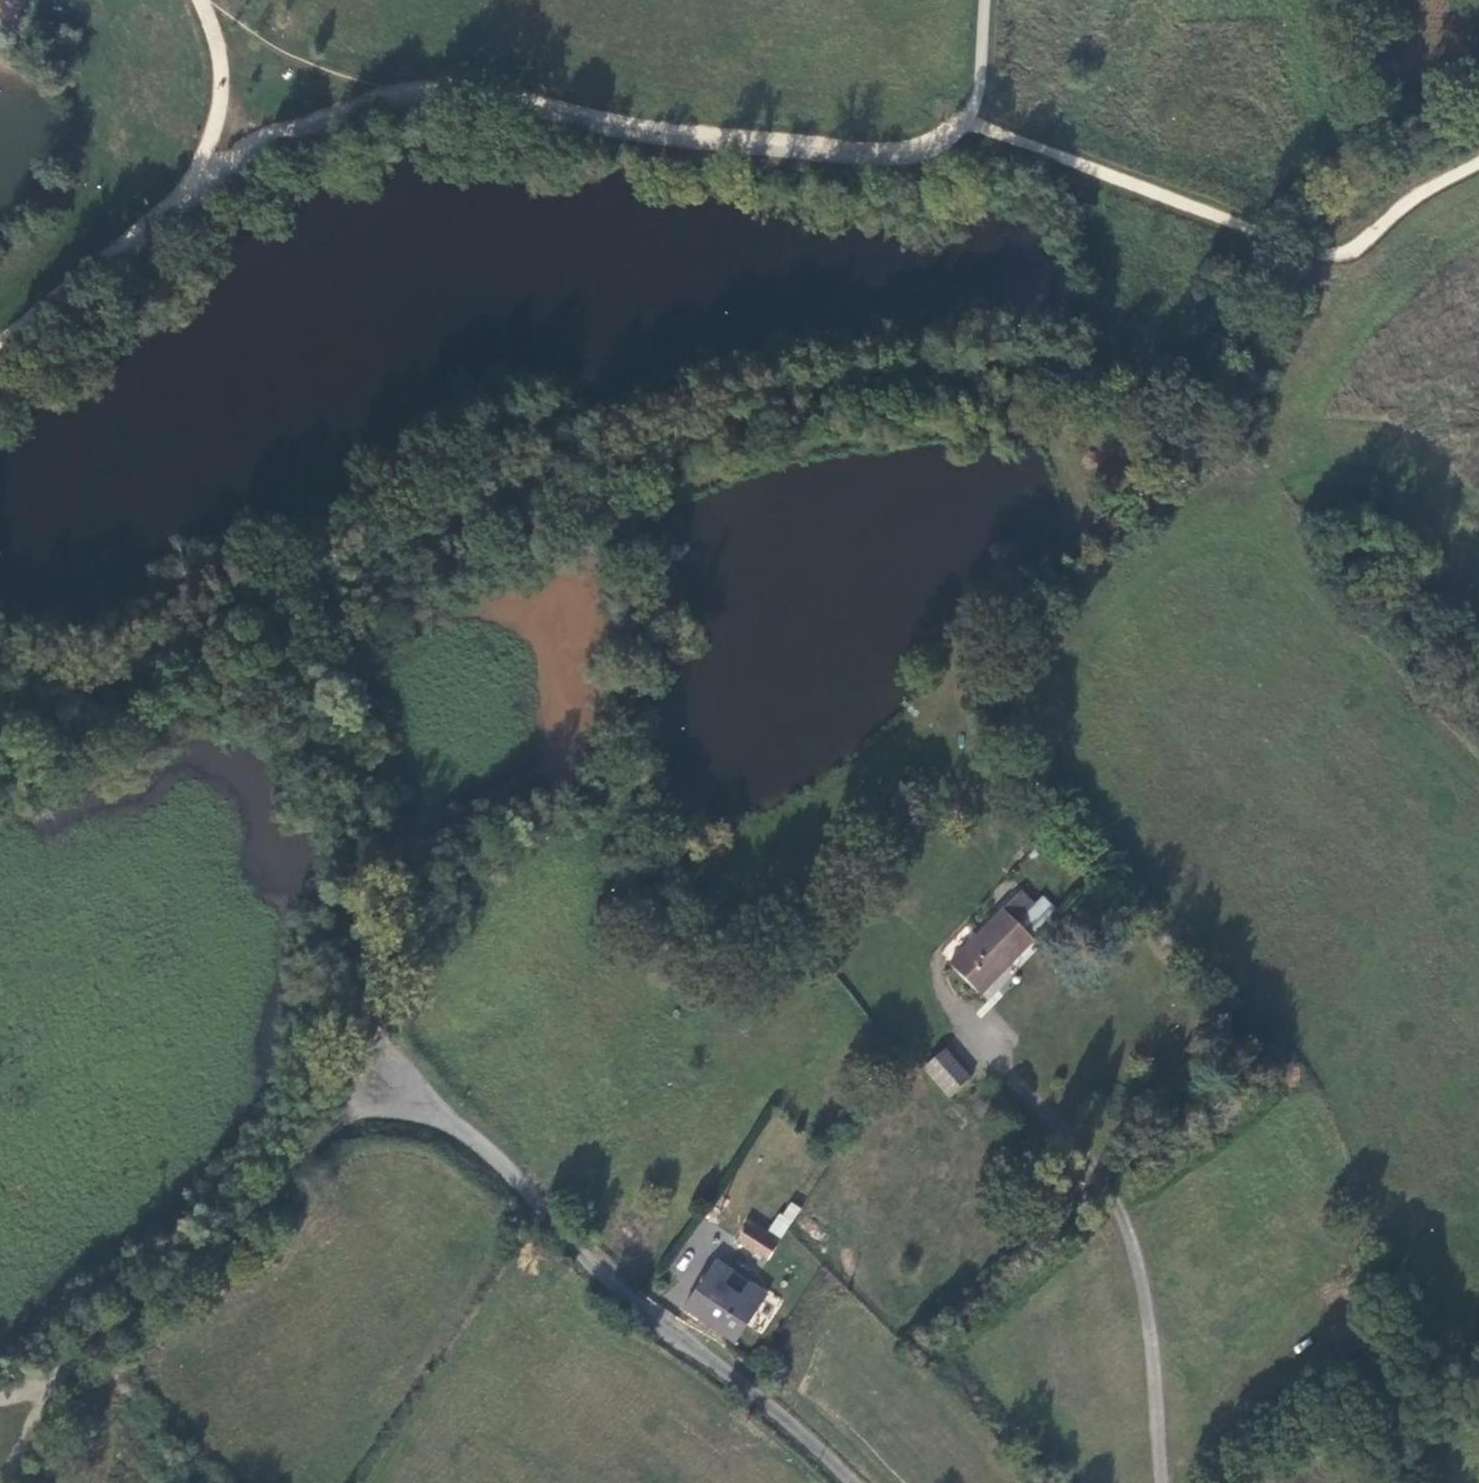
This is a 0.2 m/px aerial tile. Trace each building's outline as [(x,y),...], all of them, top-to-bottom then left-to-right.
[(1016,896),(1009,903),(1023,918),(1030,910),(1016,896)] [(944,966),(973,998),(1029,944),(1013,927),(1023,918),(1009,903),(944,966)] [(917,1071),(926,1080),(947,1058),(939,1050),(917,1071)] [(947,1058),(926,1080),(943,1097),(964,1076),(947,1058)] [(738,1240),(769,1259),(776,1248),(746,1228),(738,1240)] [(748,1282),(739,1297),(722,1286),(731,1272),(715,1261),(684,1309),(735,1343),(766,1294),(748,1282)]
